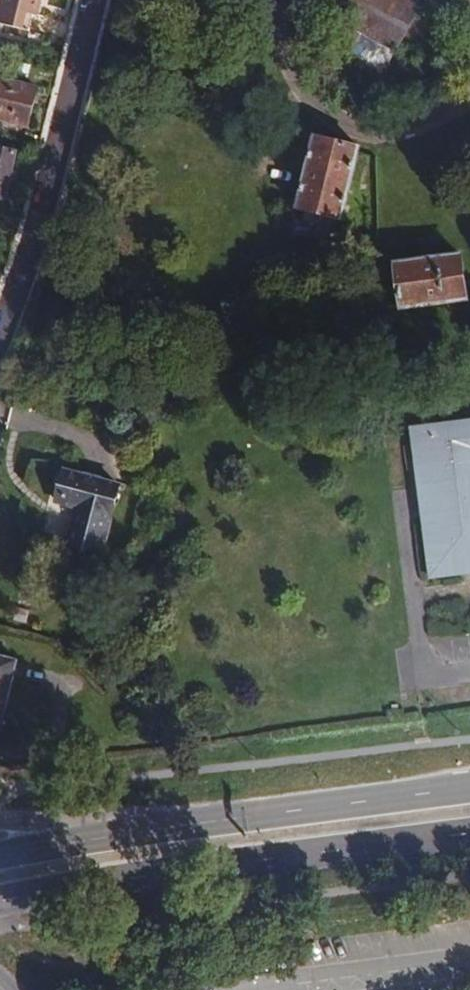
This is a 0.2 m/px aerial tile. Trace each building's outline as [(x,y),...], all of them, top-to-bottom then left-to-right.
[(0,19),(0,23),(28,31),(33,16),(38,16),(42,0),(5,0),(0,19)] [(349,37),(394,58),(423,0),(366,0),(349,37)] [(0,79),(0,121),(27,127),(36,88),(0,79)] [(364,144),(311,131),(290,215),(343,228),(364,144)] [(0,150),(0,198),(4,199),(15,153),(0,150)] [(457,248),(398,257),(405,306),(464,297),(457,248)] [(409,434),(427,584),(469,579),(469,427),(409,434)] [(121,482),(60,465),(49,502),(74,509),(65,541),(102,552),(121,482)] [(0,655),(0,729),(17,660),(0,655)]
